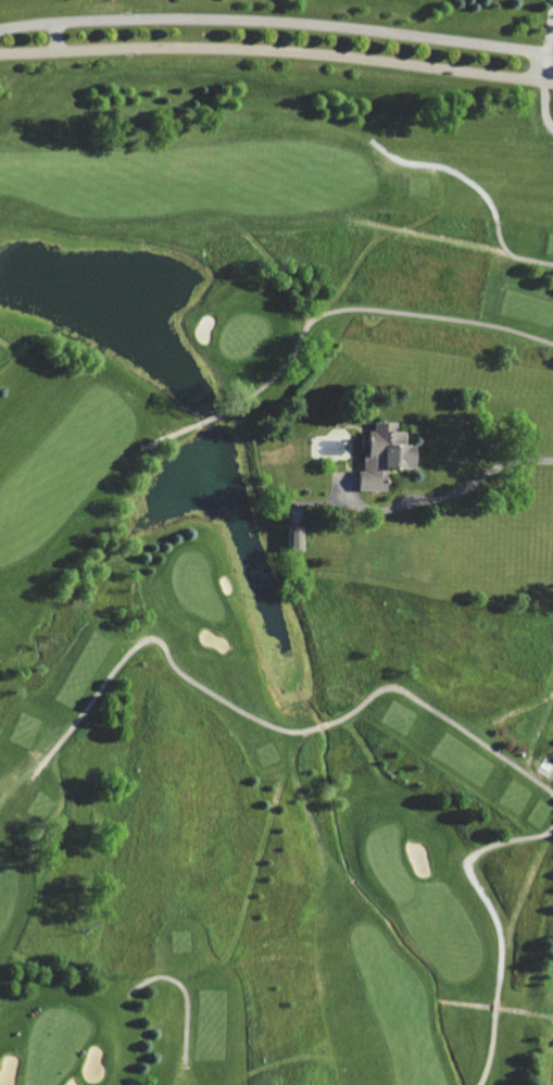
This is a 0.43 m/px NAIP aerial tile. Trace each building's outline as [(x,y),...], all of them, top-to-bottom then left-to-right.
[(359,489),(359,471),(364,471),(364,457),(368,457),(369,431),(375,431),(375,422),(397,422),(397,431),(406,431),(406,444),(415,446),(415,469),(388,469),(387,490),(359,489)] [(305,527),(291,526),(291,550),(304,550),(305,527)]
